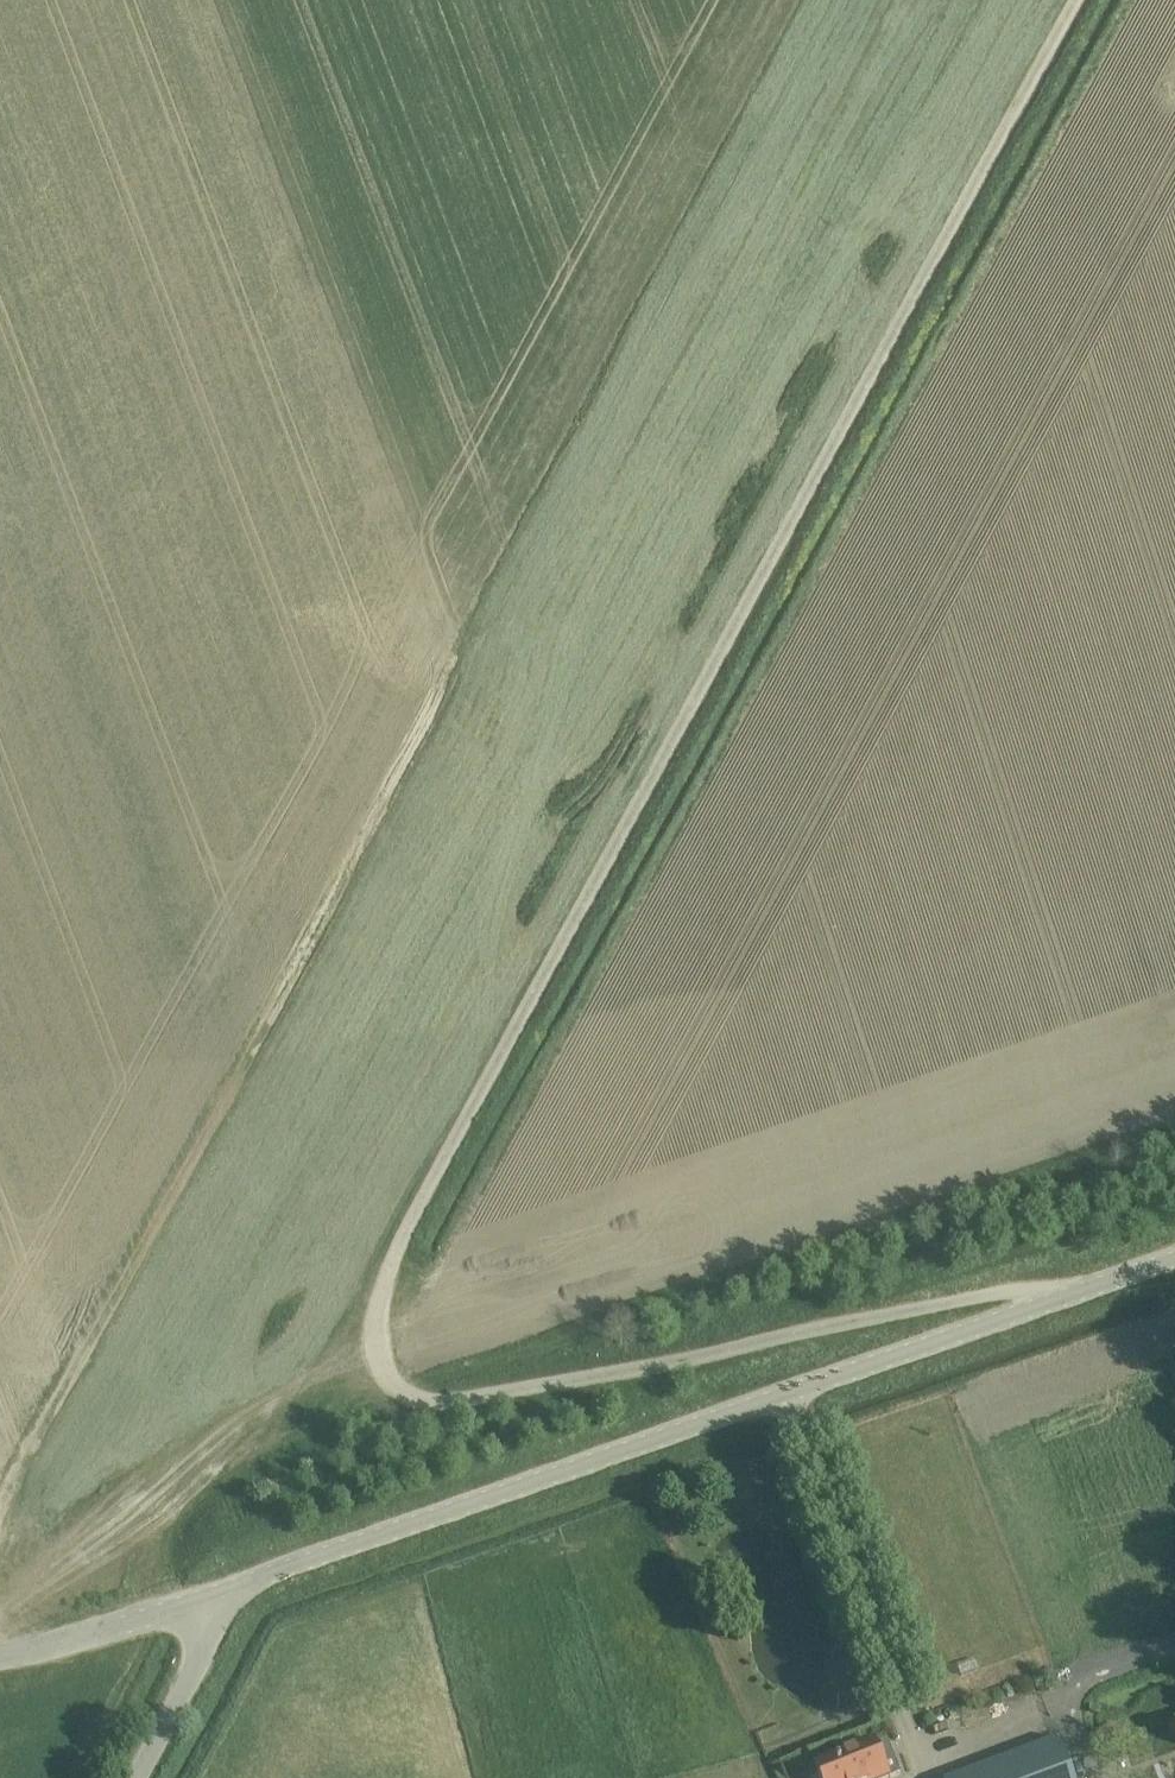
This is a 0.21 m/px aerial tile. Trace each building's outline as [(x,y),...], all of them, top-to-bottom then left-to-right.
[(961,1676),(978,1671),(974,1660),(958,1666),(961,1676)] [(1059,1741),(959,1777),(1073,1777),(1059,1741)] [(817,1766),(821,1777),(893,1777),(902,1774),(889,1742),(877,1746),(876,1742),(817,1766)]
